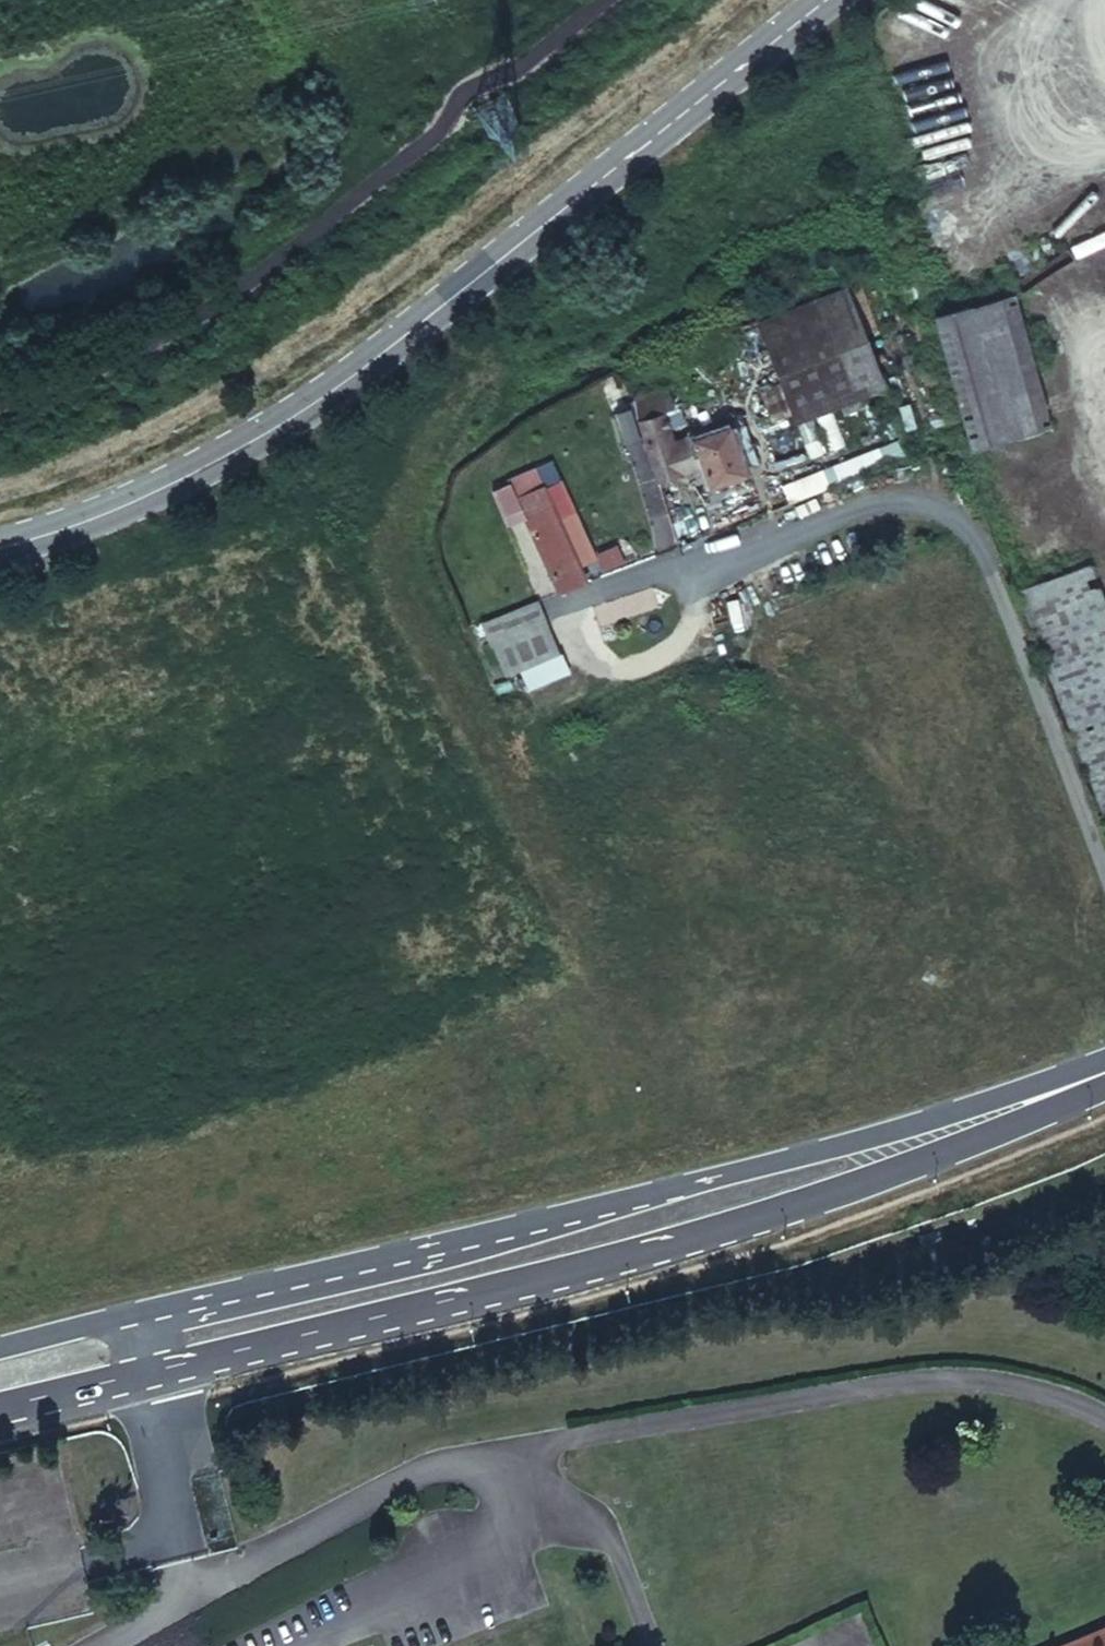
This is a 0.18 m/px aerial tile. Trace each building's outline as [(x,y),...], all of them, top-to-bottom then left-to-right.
[(756,322),(794,422),(884,387),(847,286),(756,322)] [(1014,293),(971,305),(1008,439),(1052,426),(1014,293)] [(971,305),(933,315),(969,449),(1008,439),(971,305)] [(634,424),(629,410),(609,422),(618,455),(643,452),(634,424)] [(656,416),(634,424),(643,452),(655,487),(679,481),(666,445),(656,416)] [(688,436),(666,445),(679,481),(701,473),(708,492),(742,481),(740,472),(751,469),(737,432),(726,436),(726,431),(691,443),(688,436)] [(781,483),(786,500),(830,487),(825,469),(781,483)] [(515,504),(556,598),(582,588),(546,505),(531,511),(526,500),(515,504)] [(1015,592),(1104,821),(1104,600),(1090,562),(1015,592)] [(480,621),(502,677),(519,670),(527,690),(568,673),(538,597),(480,621)]
